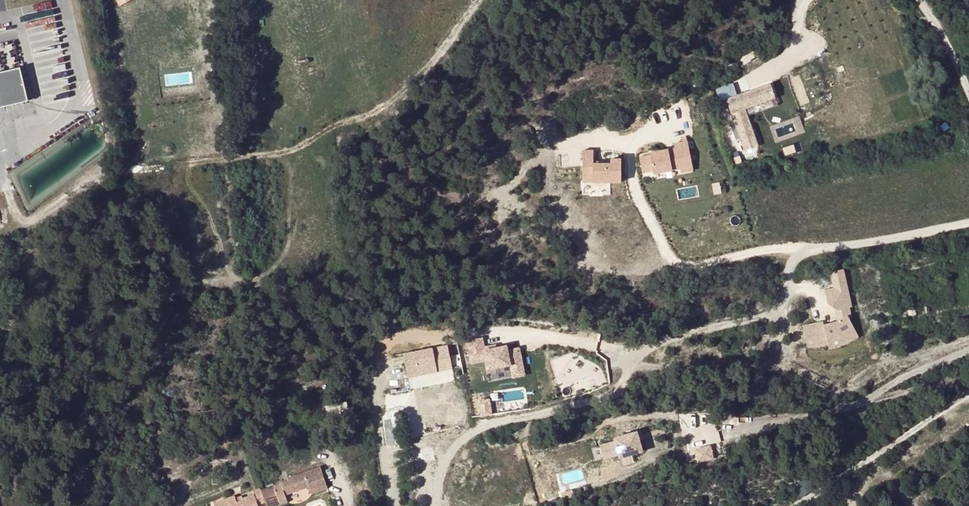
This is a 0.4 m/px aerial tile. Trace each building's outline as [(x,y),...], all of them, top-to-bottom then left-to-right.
[(0,73),(0,108),(29,101),(21,68),(0,73)] [(745,152),(759,147),(745,108),(776,97),(771,82),(725,98),(745,152)] [(694,170),(688,140),(673,142),(674,146),(649,151),(650,154),(653,171),(654,174),(680,169),(681,173),(694,170)] [(583,181),(593,181),(593,162),(592,149),(582,150),(583,181)] [(653,171),(650,154),(639,156),(642,173),(653,171)] [(622,182),(622,157),(610,157),(610,162),(593,162),(593,181),(593,182),(622,182)] [(848,315),(849,318),(852,317),(850,307),(853,306),(844,269),(829,272),(833,287),(825,289),(828,304),(837,309),(840,319),(848,315)] [(834,321),(824,324),(828,345),(829,349),(845,345),(859,336),(849,318),(848,315),(840,319),(834,321)] [(828,345),(824,324),(823,320),(802,325),(807,347),(816,349),(828,345)] [(484,349),(486,348),(483,336),(465,340),(470,363),(486,360),(484,349)] [(512,378),(526,376),(520,347),(508,349),(508,344),(486,348),(484,349),(486,360),(488,370),(510,366),(512,378)] [(433,347),(403,352),(408,379),(438,373),(433,347)] [(619,458),(644,451),(641,440),(644,439),(641,430),(638,431),(638,430),(613,437),(614,440),(619,456),(619,458)] [(619,456),(614,440),(599,444),(604,460),(619,456)] [(696,447),(699,462),(715,458),(712,444),(696,447)] [(328,490),(320,466),(287,477),(288,479),(261,487),(266,503),(267,505),(273,505),(283,503),(280,496),(286,494),(310,486),(312,495),(328,490)] [(166,485),(163,475),(155,477),(157,487),(166,485)] [(261,487),(252,490),(253,494),(242,497),(243,500),(237,502),(235,495),(214,502),(215,505),(259,505),(266,503),(261,487)] [(280,496),(283,503),(288,501),(286,494),(280,496)]
